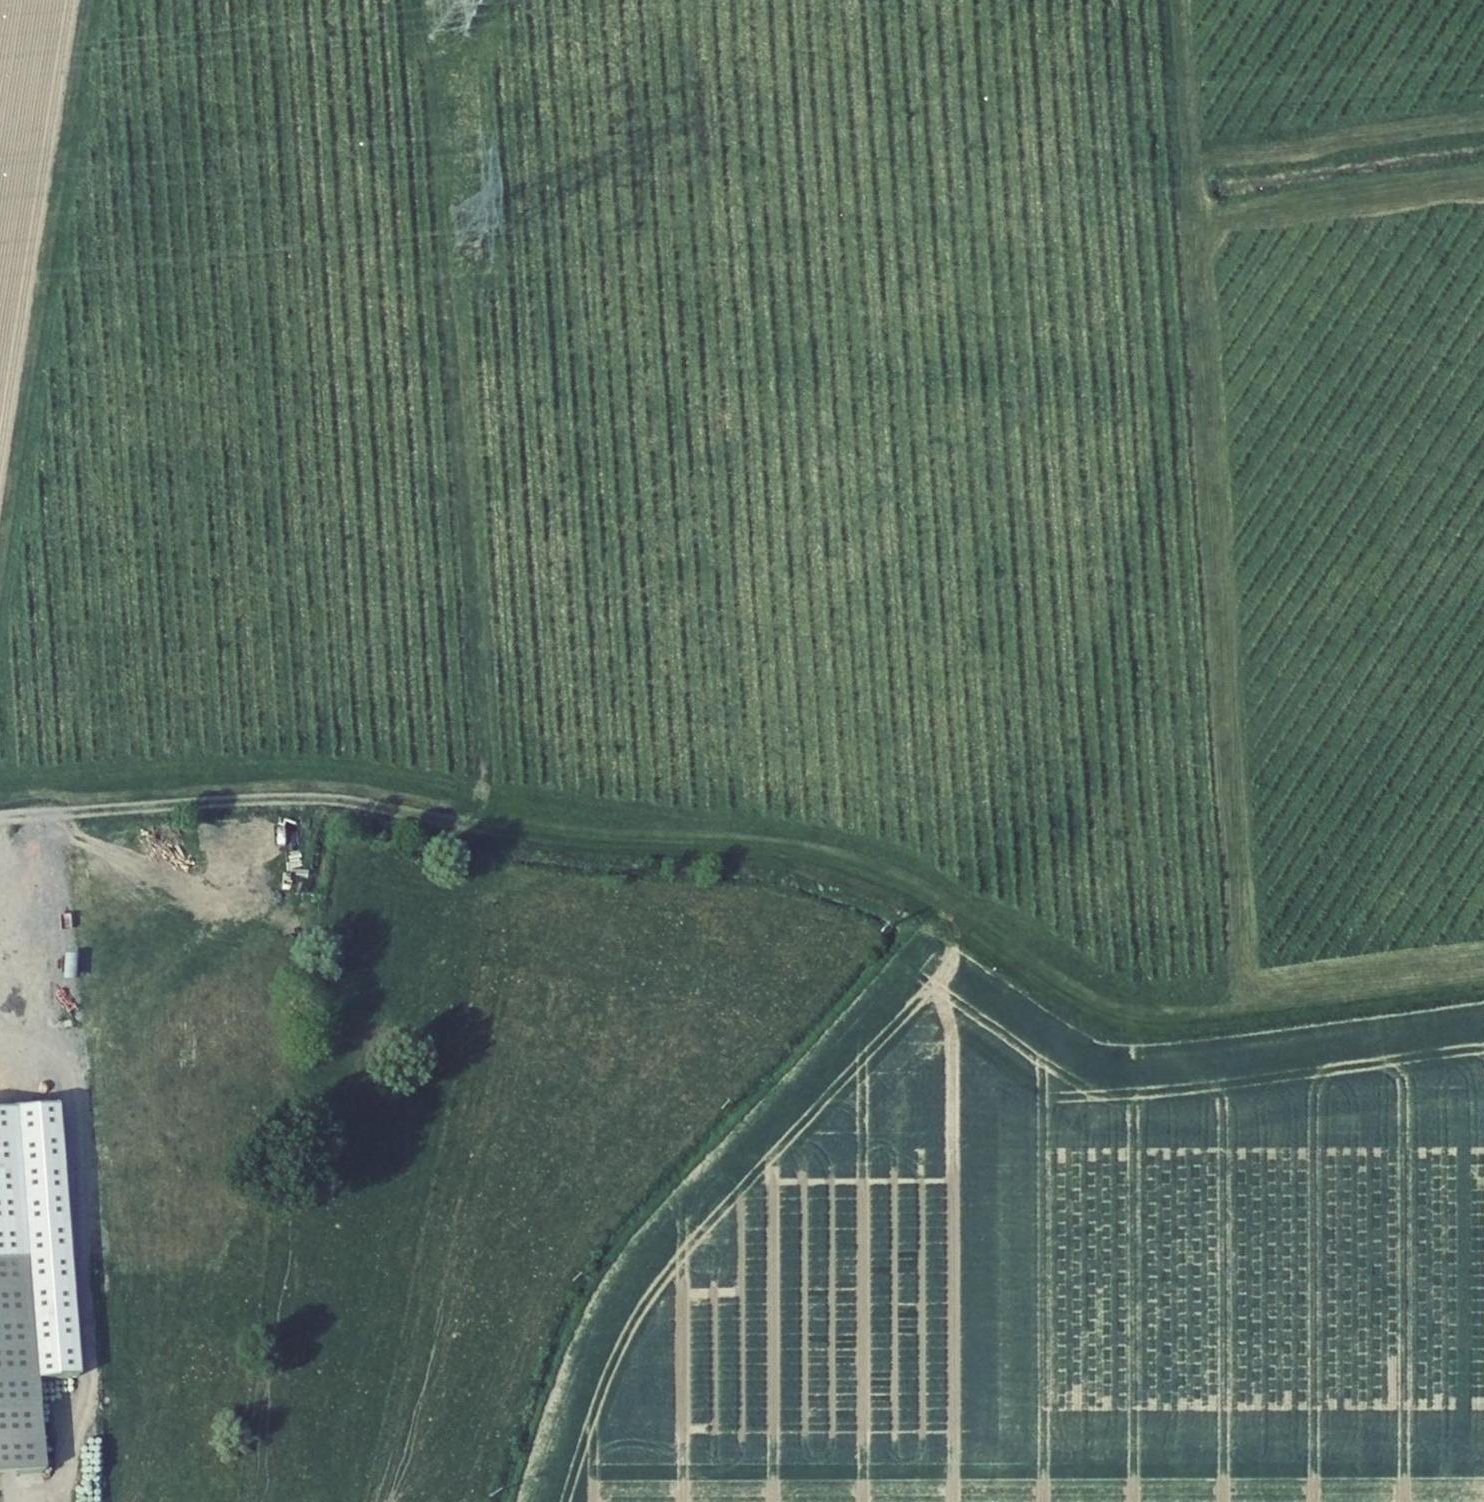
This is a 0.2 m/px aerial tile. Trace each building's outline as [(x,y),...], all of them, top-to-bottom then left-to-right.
[(28,1262),(37,1380),(79,1376),(56,1107),(0,1112),(0,1265),(28,1262)] [(45,1471),(37,1380),(28,1262),(0,1265),(0,1475),(45,1471)]
